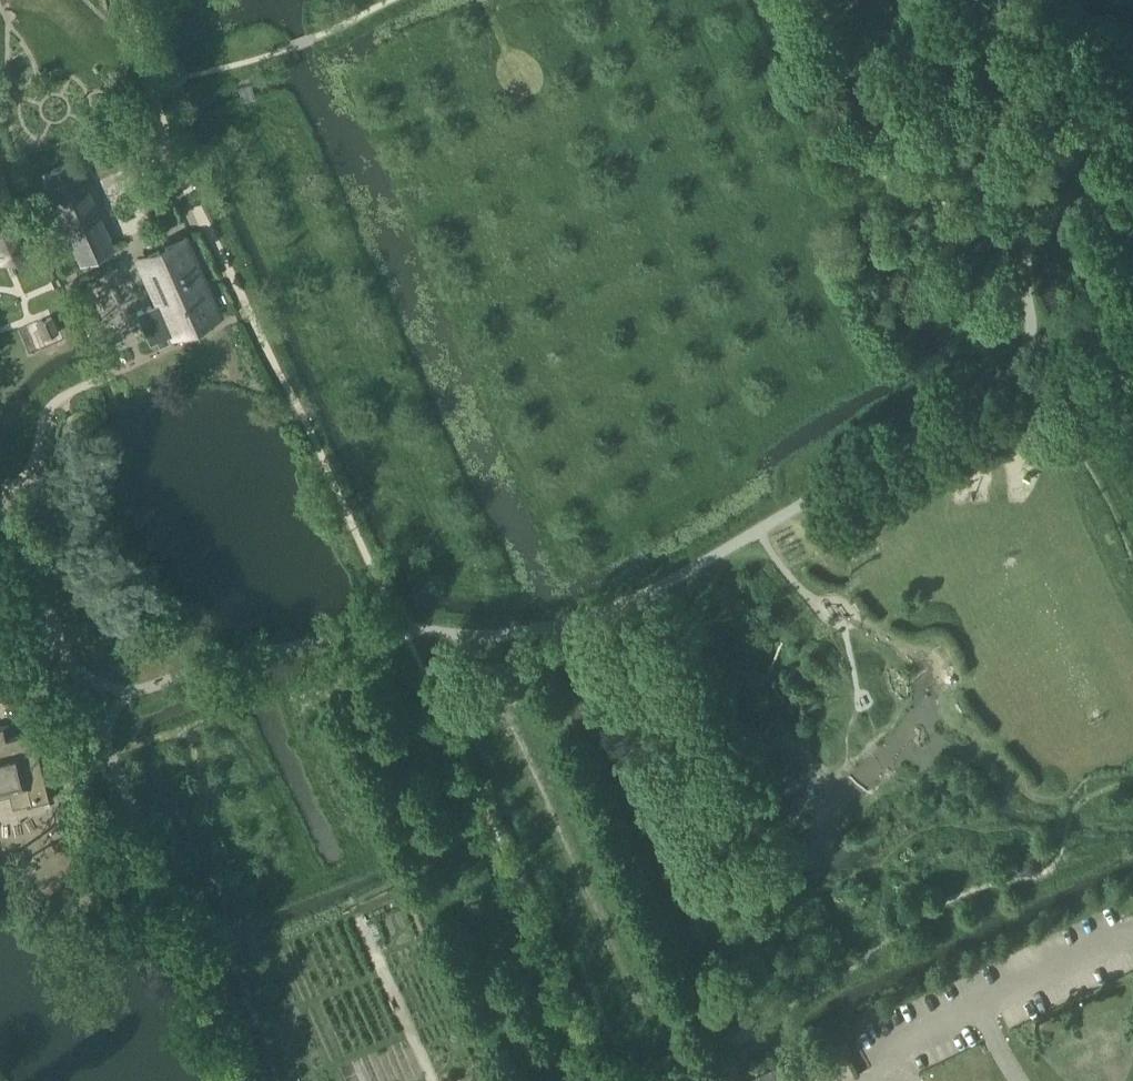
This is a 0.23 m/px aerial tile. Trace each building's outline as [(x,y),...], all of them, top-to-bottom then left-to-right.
[(73,161),(41,176),(59,215),(79,260),(111,246),(110,242),(104,230),(86,189),(82,180),(73,161)] [(18,235),(2,233),(0,237),(0,260),(3,260),(12,261),(16,261),(24,249),(18,235)] [(157,303),(136,313),(150,343),(156,340),(159,345),(168,341),(166,336),(184,328),(187,327),(202,320),(205,319),(217,313),(184,239),(138,259),(157,303)] [(37,323),(36,323),(39,331),(43,339),(57,333),(51,318),(51,317),(37,323)] [(11,794),(14,806),(47,798),(43,782),(47,781),(35,731),(27,733),(7,737),(4,725),(0,726),(0,797),(11,794)] [(789,1074),(801,1068),(798,1060),(796,1057),(748,1080),(749,1080),(793,1080),(789,1074)]
